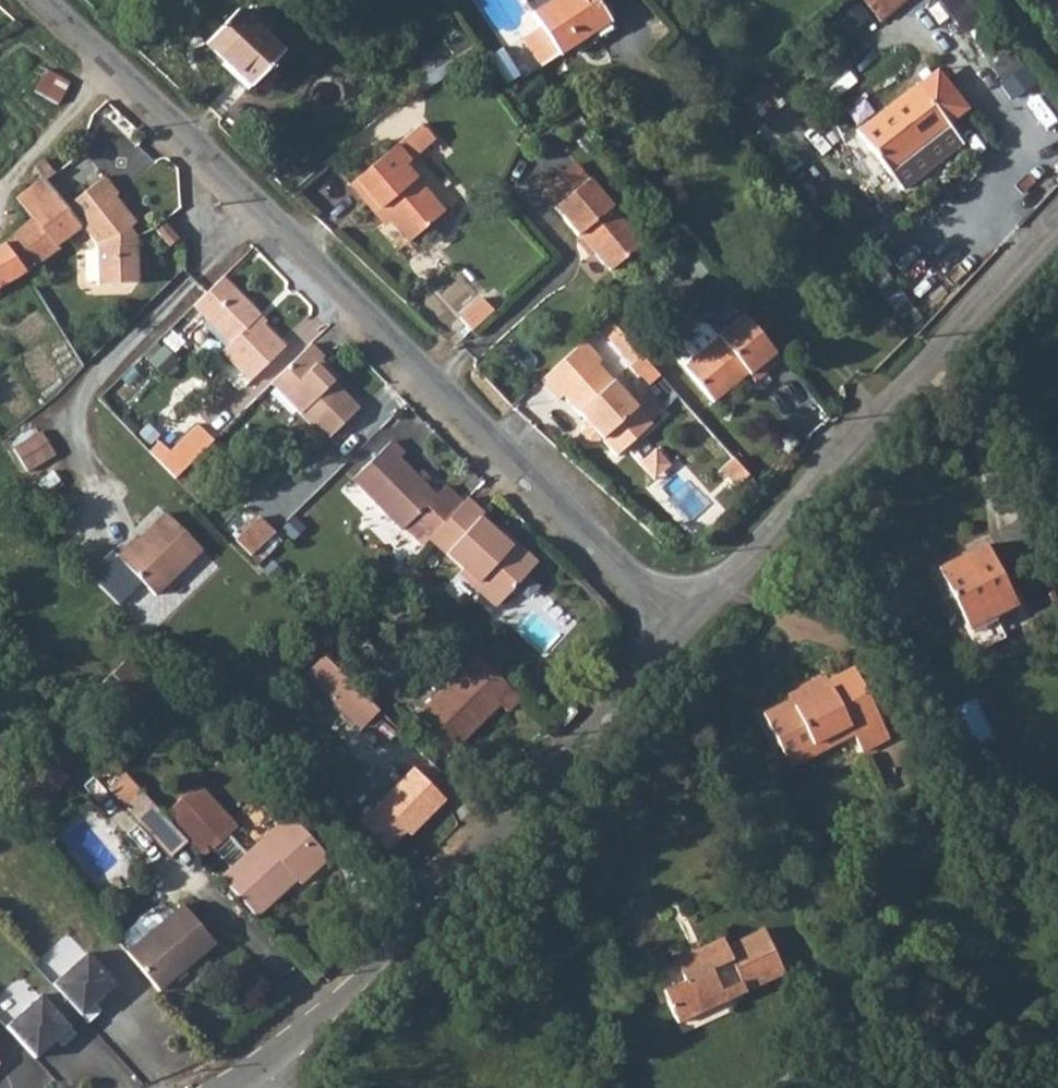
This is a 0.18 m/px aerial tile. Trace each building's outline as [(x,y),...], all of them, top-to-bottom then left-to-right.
[(559,51),(608,15),(598,0),(523,0),(559,51)] [(848,31),(874,14),(865,0),(839,17),(848,31)] [(880,20),(910,0),(867,0),(880,20)] [(237,7),(207,40),(254,82),(284,50),(237,7)] [(473,45),(462,30),(429,53),(440,69),(473,45)] [(50,69),(39,89),(62,101),(73,82),(50,69)] [(918,85),(859,133),(891,173),(893,173),(951,126),(922,89),(918,85)] [(402,140),(353,180),(377,210),(383,206),(410,240),(451,208),(411,159),(415,156),(402,140)] [(36,163),(44,175),(53,168),(52,167),(45,155),(36,163)] [(541,188),(553,204),(589,176),(577,160),(541,188)] [(28,269),(59,246),(57,242),(82,226),(65,204),(44,175),(18,197),(31,216),(4,241),(0,243),(0,287),(3,285),(19,276),(28,269)] [(105,175),(65,204),(82,226),(97,246),(101,287),(138,283),(135,237),(134,235),(128,236),(124,230),(128,226),(135,221),(115,195),(119,192),(105,175)] [(589,176),(553,204),(576,233),(580,230),(610,269),(642,243),(589,176)] [(161,234),(172,247),(183,238),(172,225),(161,234)] [(134,235),(128,226),(124,230),(128,236),(134,235)] [(227,275),(196,304),(233,343),(224,350),(253,379),(288,346),(260,317),(263,313),(227,275)] [(463,314),(475,327),(496,309),(484,297),(463,314)] [(786,361),(747,314),(719,336),(713,329),(705,328),(680,349),(679,356),(716,402),(751,374),(759,383),(786,361)] [(585,340),(552,369),(623,448),(650,424),(599,364),(602,360),(585,340)] [(314,343),(273,381),(328,439),(361,408),(320,365),(328,358),(314,343)] [(552,369),(540,379),(558,400),(563,396),(583,418),(581,422),(580,432),(586,438),(597,440),(600,438),(615,455),(623,448),(552,369)] [(201,418),(160,457),(176,473),(217,434),(201,418)] [(33,471),(60,452),(44,429),(16,448),(33,471)] [(410,526),(426,542),(431,537),(449,518),(463,503),(446,486),(436,495),(401,458),(407,453),(395,440),(355,477),(407,529),(410,526)] [(668,465),(653,449),(637,463),(651,479),(668,465)] [(752,478),(737,460),(724,472),(739,489),(752,478)] [(449,518),(431,537),(464,569),(484,587),(479,592),(496,609),(534,568),(500,535),(482,518),(486,514),(468,497),(463,503),(449,518)] [(171,508),(124,554),(160,591),(206,545),(171,508)] [(260,513),(237,535),(252,550),(275,528),(260,513)] [(504,530),(500,535),(534,568),(538,563),(504,530)] [(989,534),(939,559),(967,616),(992,603),(997,614),(1021,600),(989,534)] [(464,569),(459,574),(479,592),(484,587),(464,569)] [(525,694),(475,645),(461,659),(468,666),(418,717),(453,752),(504,701),(512,708),(525,694)] [(324,650),(307,667),(360,720),(377,703),(324,650)] [(828,685),(797,703),(814,737),(848,720),(853,730),(861,744),(889,728),(853,663),(825,677),(828,685)] [(822,672),(790,689),(793,695),(797,703),(828,685),(825,677),(822,672)] [(793,695),(761,712),(784,755),(814,737),(797,703),(793,695)] [(848,720),(814,737),(820,748),(853,730),(848,720)] [(16,755),(0,736),(0,768),(16,755)] [(814,737),(784,755),(789,764),(820,748),(814,737)] [(28,774),(48,798),(74,777),(54,753),(28,774)] [(417,766),(364,820),(390,846),(415,822),(419,826),(448,796),(417,766)] [(201,784),(168,815),(192,841),(208,858),(218,850),(236,869),(226,878),(260,915),(299,878),(305,883),(334,856),(294,814),(252,854),(233,835),(242,827),(201,784)] [(146,791),(130,806),(154,831),(176,856),(192,841),(168,815),(146,791)] [(184,902),(126,949),(159,989),(216,942),(184,902)] [(706,1009),(699,997),(742,976),(748,989),(787,970),(766,926),(729,945),(721,932),(647,969),(658,990),(664,988),(684,1029),(732,1006),(729,998),(706,1009)] [(80,1011),(87,1019),(100,1007),(93,1000),(114,981),(86,949),(51,980),(80,1011)] [(742,976),(699,997),(706,1009),(729,998),(748,989),(742,976)] [(51,980),(39,991),(67,1022),(80,1011),(51,980)] [(5,1022),(33,1053),(54,1034),(61,1042),(74,1030),(67,1022),(39,991),(5,1022)]
